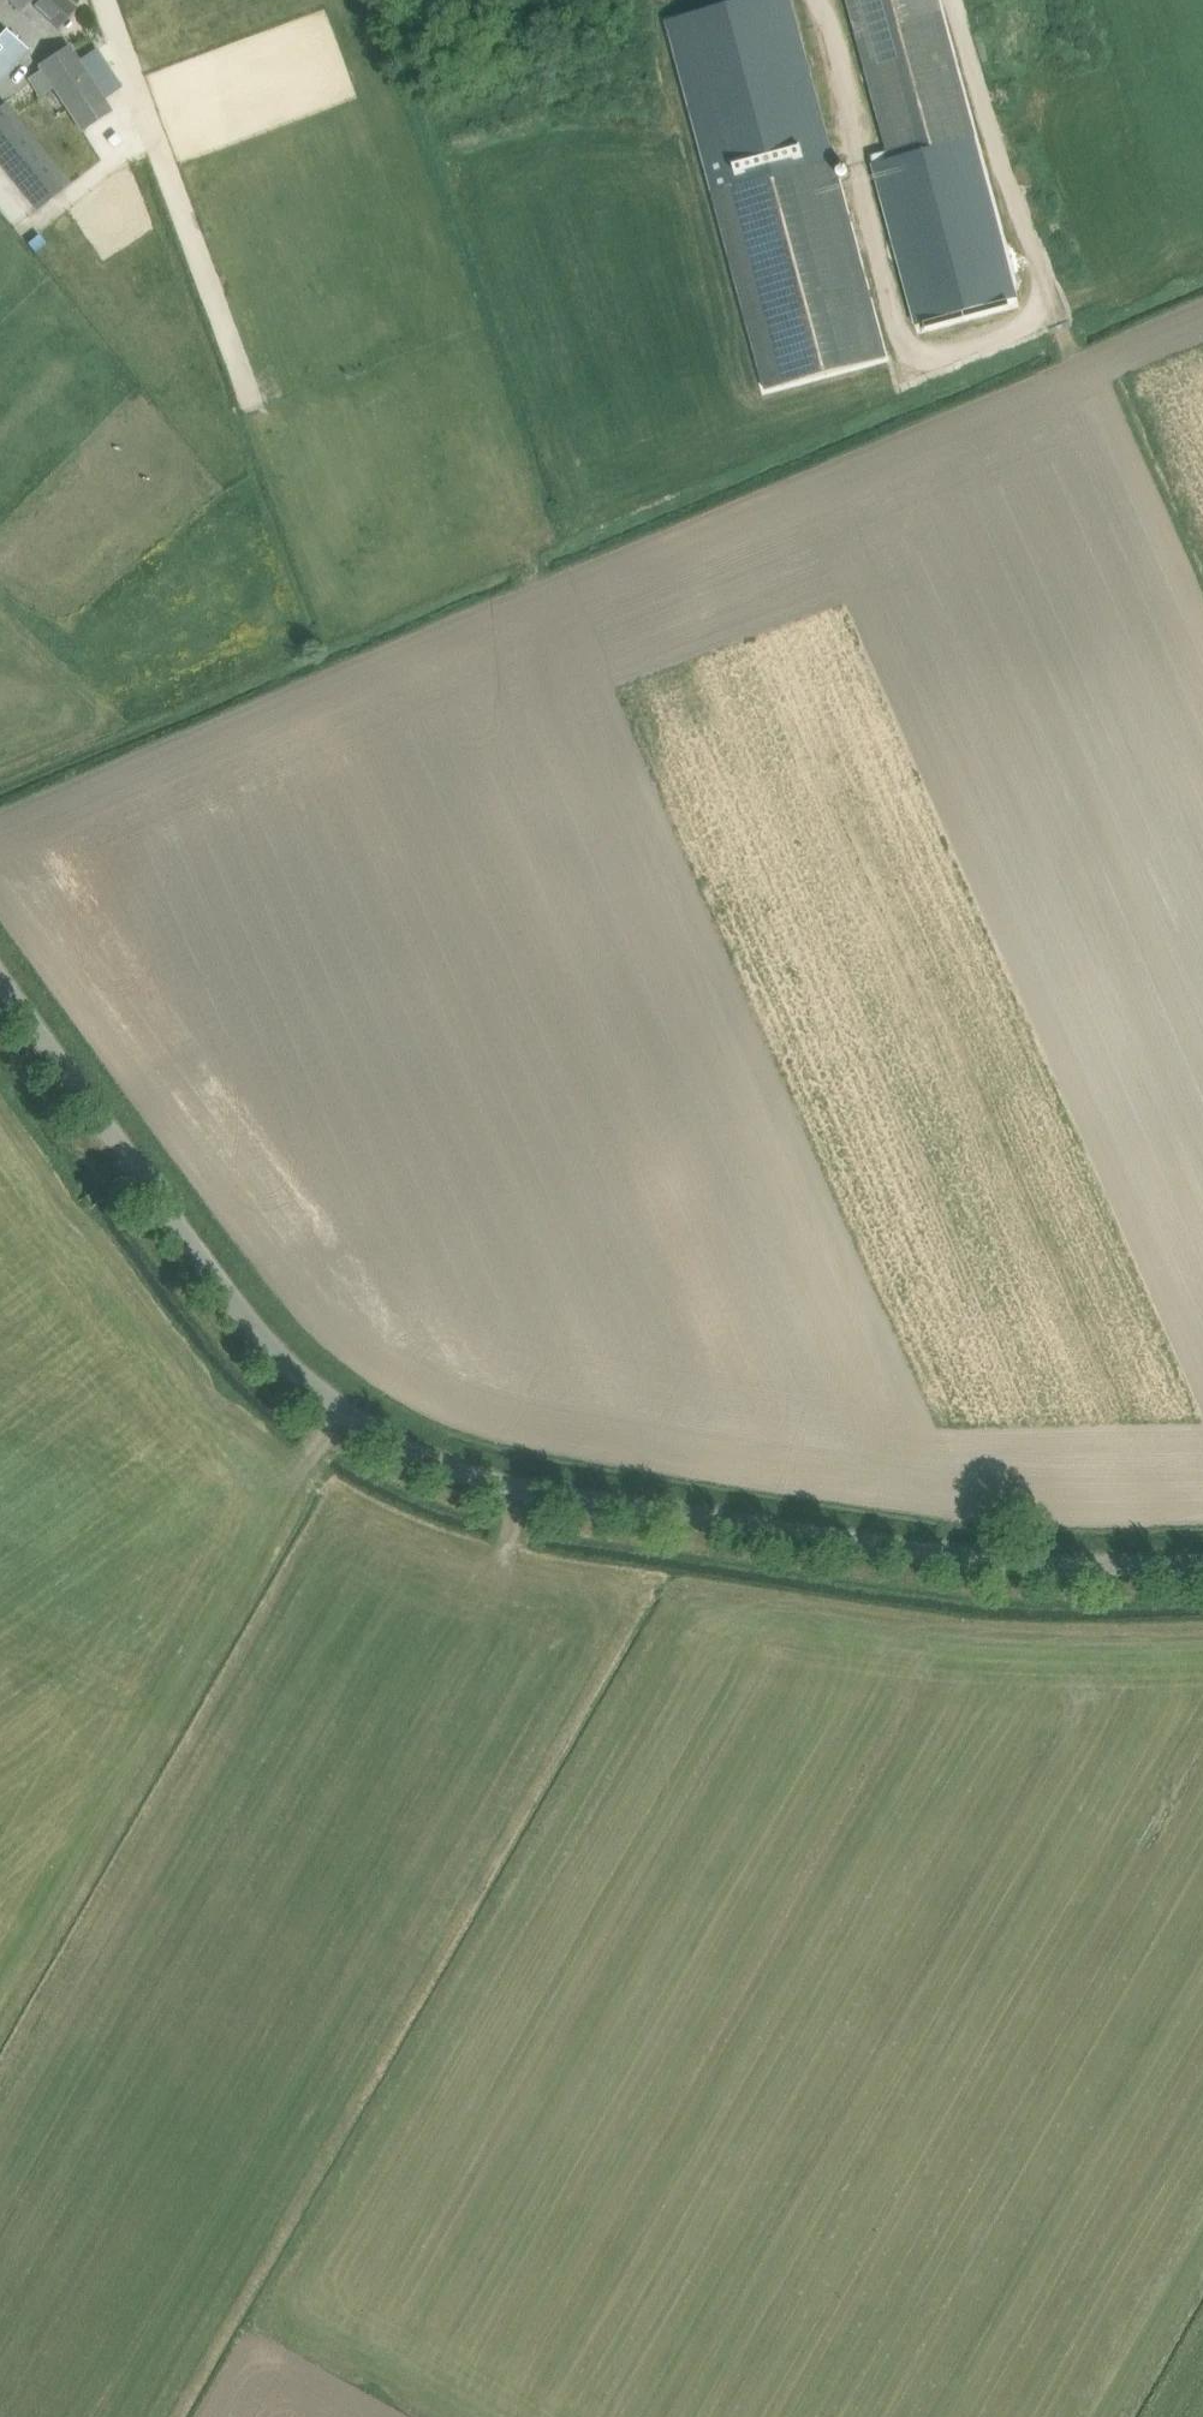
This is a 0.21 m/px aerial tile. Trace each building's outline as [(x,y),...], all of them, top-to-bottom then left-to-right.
[(28,1),(57,27),(74,9),(64,0),(7,0),(19,11),(28,1)] [(420,13),(434,9),(432,0),(416,0),(420,13)] [(667,21),(765,389),(886,357),(790,0),(744,0),(730,4),(667,21)] [(887,150),(870,155),(913,318),(922,315),(926,331),(1011,308),(1006,293),(1014,291),(974,140),(938,0),(848,0),(887,150)] [(0,49),(0,79),(28,48),(6,28),(0,35),(0,46),(2,47),(0,49)] [(38,65),(53,87),(81,131),(112,110),(70,44),(38,65)] [(40,212),(71,186),(5,102),(0,106),(0,162),(40,212)]
